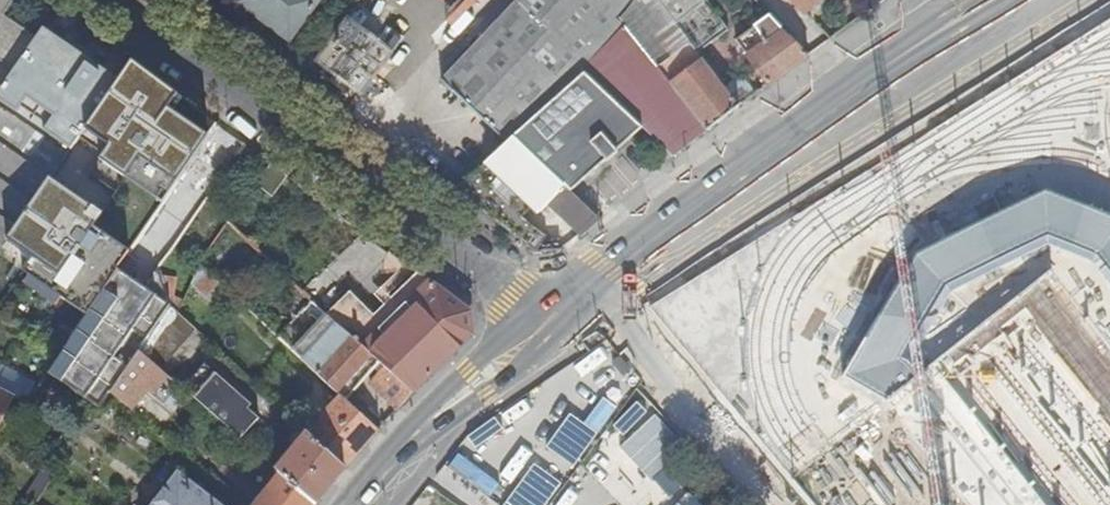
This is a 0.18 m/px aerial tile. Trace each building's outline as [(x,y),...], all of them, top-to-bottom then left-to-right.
[(28,56),(40,39),(6,16),(17,0),(0,0),(0,96),(28,56)] [(236,3),(289,42),(319,0),(238,0),(236,3)] [(443,80),(481,114),(583,0),(518,0),(443,80)] [(624,24),(618,17),(633,0),(583,0),(481,114),(504,136),(624,24)] [(618,17),(624,24),(660,71),(706,131),(707,132),(739,108),(700,56),(657,0),(633,0),(618,17)] [(700,56),(731,33),(709,5),(712,2),(710,0),(657,0),(700,56)] [(761,7),(771,18),(786,34),(798,22),(795,19),(803,11),(806,14),(821,0),(767,0),(761,7)] [(736,43),(767,87),(807,58),(786,34),(771,18),(736,43)] [(392,52),(348,20),(317,61),(361,94),(392,52)] [(4,247),(45,187),(83,134),(119,82),(46,31),(40,39),(28,56),(0,96),(0,252),(4,247)] [(122,182),(133,166),(172,192),(181,180),(207,141),(165,113),(174,99),(152,85),(129,69),(119,82),(83,134),(109,151),(99,166),(122,182)] [(660,71),(616,103),(639,125),(666,151),(671,157),(706,131),(660,71)] [(569,190),(639,125),(616,103),(583,72),(513,137),(569,190)] [(548,205),(580,236),(600,220),(569,190),(513,137),(450,189),(536,252),(547,237),(524,218),(535,206),(541,212),(548,205)] [(663,166),(672,158),(671,157),(666,151),(657,159),(663,166)] [(289,177),(271,163),(255,185),(274,198),(289,177)] [(122,270),(169,304),(171,305),(159,267),(207,199),(181,180),(172,192),(119,269),(122,270)] [(96,221),(45,187),(4,247),(55,282),(96,221)] [(1045,193),(916,256),(846,376),(887,401),(917,376),(907,363),(900,359),(945,286),(1047,235),(1098,254),(1109,269),(1109,218),(1045,193)] [(211,296),(222,283),(200,263),(192,279),(211,296)] [(169,304),(122,270),(49,373),(100,407),(109,392),(139,348),(169,304)] [(970,504),(1109,504),(1109,346),(1051,271),(917,376),(887,401),(970,504)] [(470,312),(420,274),(378,320),(358,341),(373,355),(374,356),(381,363),(415,394),(459,351),(472,338),(470,312)] [(338,323),(358,341),(378,320),(350,294),(329,315),(338,323)] [(318,344),(338,323),(329,315),(315,301),(294,321),(318,344)] [(161,367),(196,329),(178,312),(171,305),(169,304),(139,348),(161,367)] [(59,311),(42,337),(64,348),(80,326),(59,311)] [(340,392),(374,356),(373,355),(358,341),(338,323),(318,344),(294,321),(279,336),(340,392)] [(130,410),(164,370),(161,367),(139,348),(109,392),(130,410)] [(347,399),(377,367),(381,363),(374,356),(340,392),(342,394),(347,399)] [(381,363),(377,367),(382,371),(372,382),(400,409),(415,394),(381,363)] [(207,364),(185,389),(231,429),(237,422),(248,432),(260,418),(249,408),(252,403),(207,364)] [(0,392),(0,425),(14,400),(0,392)] [(342,394),(308,432),(309,433),(346,466),(380,430),(347,399),(342,394)] [(656,413),(619,448),(649,479),(686,445),(656,413)] [(302,426),(288,441),(297,448),(309,433),(308,432),(302,426)] [(309,433),(297,448),(278,470),(281,473),(316,504),(346,466),(309,433)] [(26,494),(36,501),(53,477),(44,470),(26,494)] [(178,473),(153,504),(220,504),(178,473)] [(256,504),(315,504),(316,504),(281,473),(256,504)] [(75,494),(53,477),(36,501),(34,504),(68,504),(75,494)]
